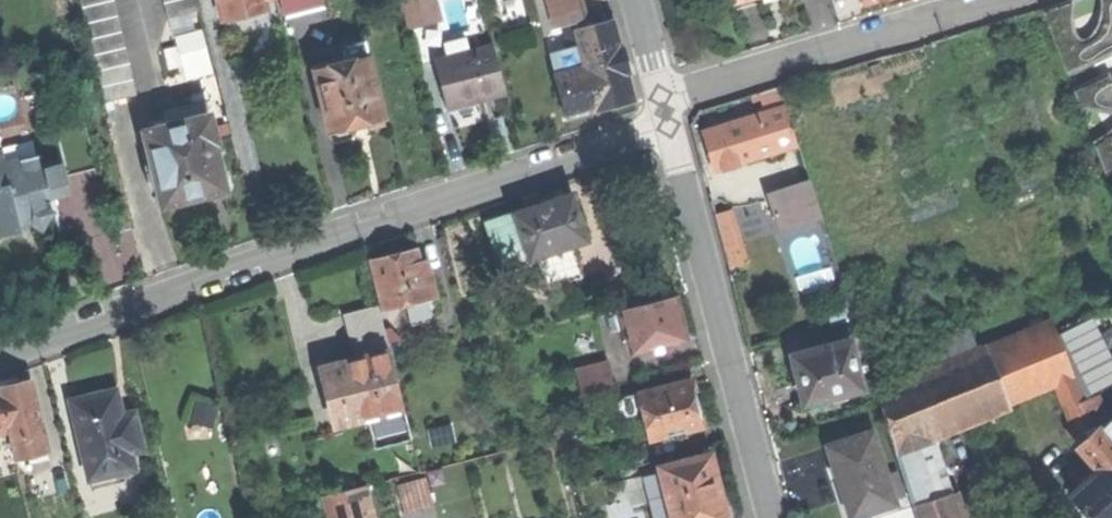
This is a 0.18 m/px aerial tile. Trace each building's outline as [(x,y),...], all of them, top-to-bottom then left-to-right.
[(105,102),(137,93),(112,0),(79,0),(105,102)] [(197,8),(195,0),(161,0),(166,17),(197,8)] [(222,18),(245,13),(269,7),(267,0),(217,0),(222,18)] [(325,4),(324,0),(283,0),(286,14),(325,4)] [(408,27),(439,19),(434,0),(400,0),(408,27)] [(568,46),(576,44),(572,29),(564,0),(546,0),(554,27),(562,25),(568,46)] [(572,29),(583,26),(581,18),(583,17),(578,0),(564,0),(572,29)] [(1042,9),(1105,169),(1111,166),(1111,0),(1072,0),(1042,9)] [(582,64),(594,109),(635,98),(624,58),(613,18),(583,26),(572,29),(576,44),(582,64)] [(176,36),(180,51),(196,47),(192,32),(176,36)] [(345,60),(313,68),(328,129),(331,128),(338,133),(346,131),(350,126),(349,123),(358,121),(368,119),(370,127),(383,123),(381,116),(383,115),(364,38),(341,44),(345,60)] [(445,43),(449,55),(468,50),(464,38),(445,43)] [(433,59),(446,107),(473,100),(505,92),(493,44),(468,50),(449,55),(433,59)] [(548,52),(553,72),(582,64),(576,44),(568,46),(548,52)] [(199,61),(196,47),(180,51),(184,65),(199,61)] [(566,117),(594,109),(582,64),(553,72),(566,117)] [(760,92),(767,116),(789,110),(782,85),(760,92)] [(710,152),(715,170),(799,147),(789,110),(767,116),(705,133),(710,152)] [(144,130),(164,205),(198,196),(226,189),(213,141),(217,140),(209,113),(144,130)] [(23,128),(27,139),(44,133),(40,122),(23,128)] [(39,197),(63,188),(58,176),(61,175),(44,133),(27,139),(26,140),(27,143),(12,149),(12,147),(0,151),(0,232),(17,225),(16,222),(28,217),(37,224),(42,215),(48,205),(41,201),(39,197)] [(775,199),(787,235),(824,223),(813,187),(775,199)] [(540,272),(546,289),(579,278),(568,247),(585,241),(578,220),(570,195),(552,201),(550,193),(538,197),(541,204),(484,223),(500,269),(543,255),(548,269),(540,272)] [(715,218),(723,247),(736,243),(728,215),(715,218)] [(802,289),(834,285),(829,242),(797,245),(802,289)] [(736,243),(723,247),(728,265),(741,261),(736,243)] [(371,259),(382,310),(405,304),(427,299),(435,297),(425,250),(416,252),(415,249),(392,254),(371,259)] [(621,318),(630,354),(684,341),(679,320),(674,297),(604,314),(606,322),(621,318)] [(430,314),(427,299),(405,304),(410,325),(428,321),(427,315),(430,314)] [(343,314),(354,361),(389,353),(377,305),(358,310),(343,314)] [(1053,320),(1033,328),(1056,383),(1076,375),(1059,334),(1053,320)] [(1033,328),(987,347),(1009,402),(1056,383),(1033,328)] [(802,386),(806,402),(864,387),(851,339),(793,354),(795,360),(791,367),(792,372),(799,377),(802,386)] [(877,392),(898,447),(930,434),(1009,402),(987,347),(877,392)] [(367,417),(402,408),(389,353),(354,361),(321,369),(334,424),(367,417)] [(577,364),(580,390),(615,386),(612,360),(577,364)] [(1085,397),(1076,375),(1056,383),(1076,433),(1096,425),(1085,397)] [(35,383),(4,390),(13,432),(16,444),(20,458),(30,456),(50,451),(35,383)] [(640,412),(647,441),(701,429),(695,406),(690,383),(636,396),(640,412)] [(0,391),(0,435),(13,432),(4,390),(0,391)] [(92,397),(73,402),(91,480),(136,470),(132,453),(144,450),(136,413),(123,416),(117,391),(92,397)] [(1076,433),(1081,448),(1109,422),(1098,392),(1085,397),(1096,425),(1076,433)] [(626,415),(640,412),(636,396),(622,399),(626,415)] [(410,439),(402,408),(367,417),(374,447),(410,439)] [(1081,448),(1094,462),(1067,487),(1073,493),(1071,495),(1093,517),(1111,517),(1111,420),(1109,422),(1081,448)] [(841,484),(852,516),(896,501),(872,430),(828,445),(841,484)] [(898,447),(917,503),(950,492),(930,434),(898,447)] [(53,461),(50,451),(30,456),(32,466),(53,461)] [(669,517),(723,517),(716,490),(707,456),(656,469),(669,517)] [(396,486),(404,515),(433,506),(424,478),(396,486)] [(344,491),(351,517),(372,517),(364,486),(344,491)] [(326,517),(351,517),(344,491),(321,497),(326,517)] [(922,517),(958,517),(950,492),(917,503),(922,517)]
